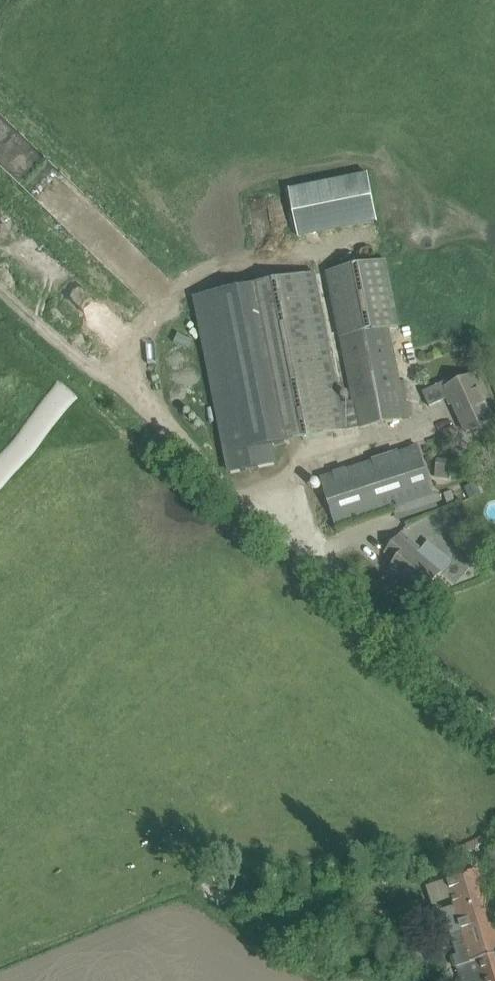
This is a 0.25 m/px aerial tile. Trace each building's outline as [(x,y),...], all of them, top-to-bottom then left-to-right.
[(367,174),(289,189),(299,239),(377,223),(367,174)] [(404,402),(400,383),(389,327),(401,324),(388,258),(327,270),(353,401),(341,404),(315,274),(253,286),(285,443),(412,417),(408,402),(404,402)] [(285,443),(253,286),(196,297),(231,473),(274,464),(271,445),(285,443)] [(484,424),(494,419),(494,416),(473,369),(423,392),(429,407),(450,397),(466,432),(484,424)] [(320,479),(336,527),(434,495),(419,447),(320,479)] [(438,459),(435,477),(449,479),(452,461),(438,459)] [(399,536),(385,553),(395,562),(388,570),(421,598),(442,572),(399,536)] [(435,911),(441,931),(450,928),(458,953),(453,955),(461,980),(494,980),(494,934),(476,871),(447,880),(454,904),(435,911)] [(439,959),(433,941),(429,942),(426,936),(411,941),(404,922),(422,915),(416,898),(397,905),(402,920),(395,923),(411,969),(439,959)]
